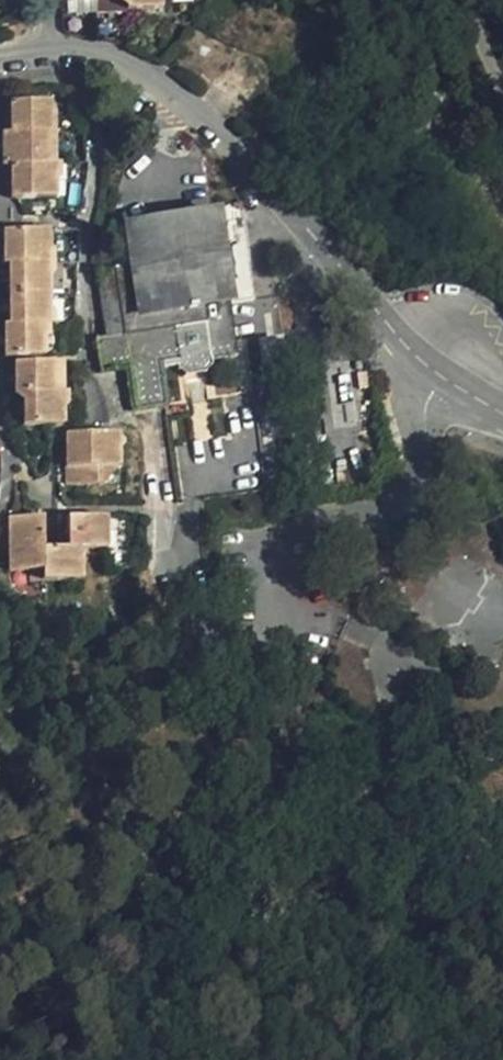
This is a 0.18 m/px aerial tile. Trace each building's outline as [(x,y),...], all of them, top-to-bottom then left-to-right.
[(126,9),(159,8),(159,0),(125,0),(126,9)] [(10,197),(53,197),(53,165),(44,164),(44,133),(48,132),(48,103),(9,102),(9,133),(1,133),(1,165),(10,165),(10,197)] [(124,368),(131,413),(167,408),(162,367),(180,364),(181,377),(185,380),(207,376),(211,373),(210,361),(234,357),(226,302),(252,299),(238,203),(198,208),(199,214),(124,224),(130,266),(111,268),(96,271),(104,336),(96,338),(99,371),(124,368)] [(45,231),(1,231),(2,264),(8,264),(8,325),(4,325),(3,355),(42,356),(42,326),(46,326),(45,231)] [(50,394),(51,364),(13,363),(13,395),(22,396),(21,425),(59,426),(60,394),(50,394)] [(60,364),(51,364),(50,394),(60,394),(60,364)] [(115,467),(117,433),(66,434),(65,484),(101,484),(101,467),(115,467)] [(80,548),(105,549),(104,517),(65,518),(65,548),(40,548),(40,517),(9,517),(8,570),(29,571),(29,580),(80,580),(80,548)] [(430,616),(469,627),(472,615),(502,624),(502,591),(476,584),(481,567),(447,557),(430,616)]
